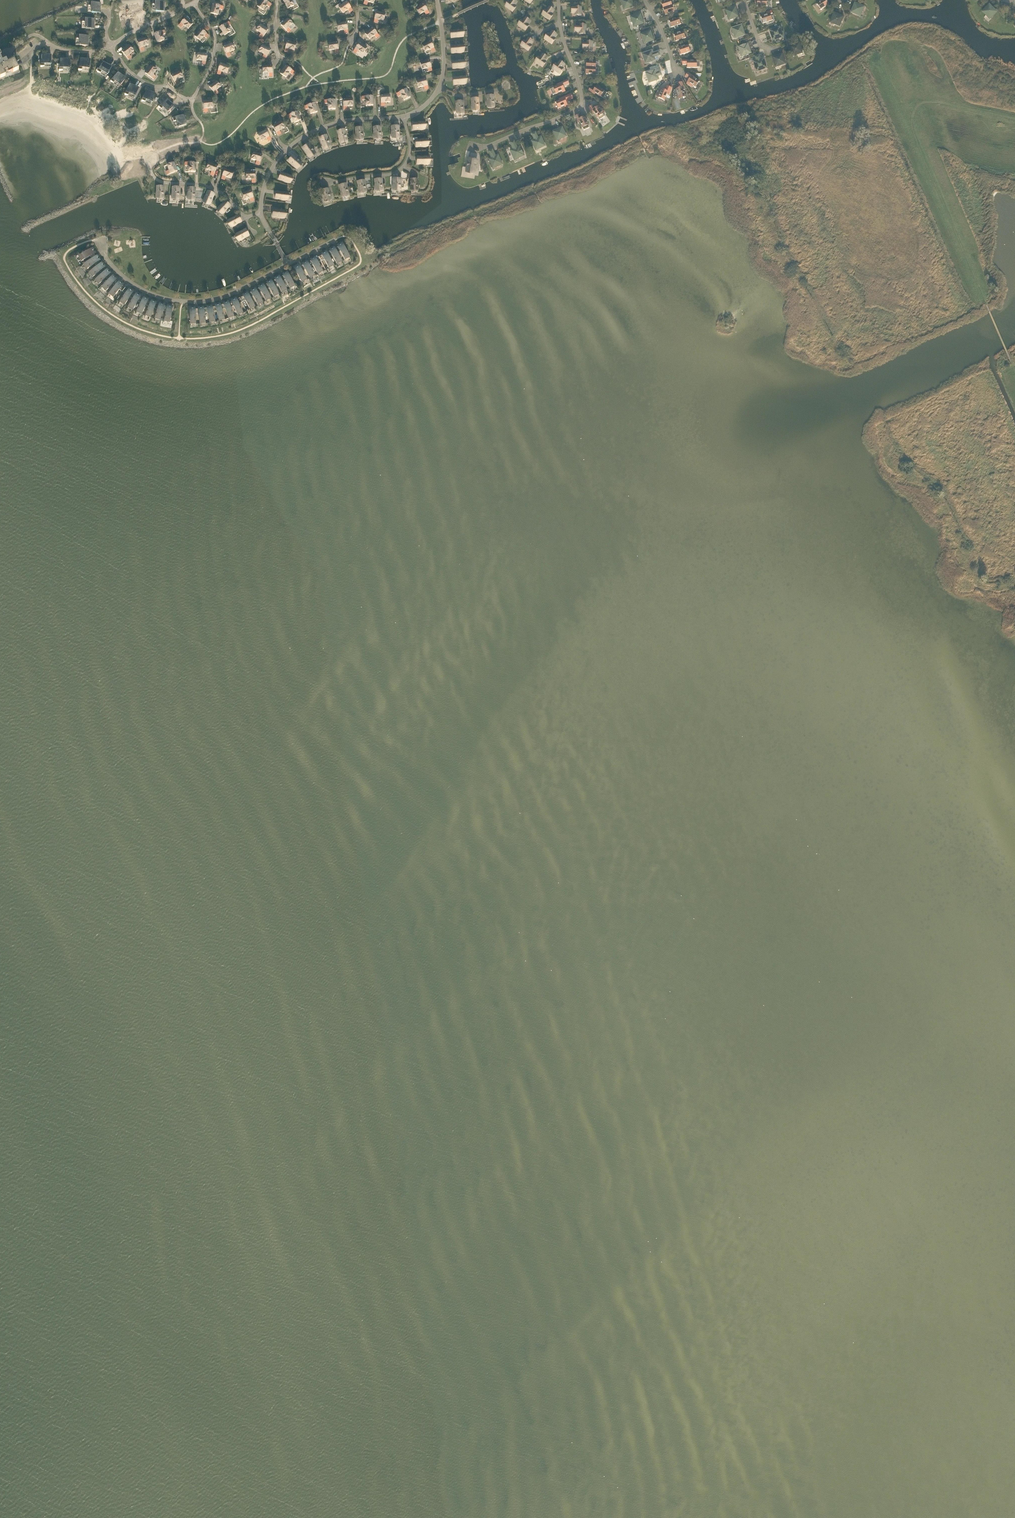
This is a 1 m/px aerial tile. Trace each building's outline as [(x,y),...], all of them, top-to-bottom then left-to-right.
[(266,6),(269,8),(271,5),(265,0),(262,0),(259,3),(257,2),(253,7),(256,9),(257,6),(263,10),(266,6)] [(294,6),(291,1),(293,0),(285,0),(284,1),(286,6),(283,7),(286,13),(289,11),(288,9),(294,6)] [(509,2),(506,7),(513,12),(516,7),(515,6),(517,2),(514,0),(512,0),(510,3),(509,2)] [(634,7),(632,0),(623,0),(621,1),(624,10),(634,7)] [(672,6),(670,0),(661,3),(664,9),(672,6)] [(817,5),(820,10),(829,4),(826,0),(824,0),(817,5)] [(164,12),(164,3),(160,3),(160,2),(153,2),(153,5),(156,5),(156,12),(164,12)] [(340,3),(335,7),(337,9),(339,8),(343,13),(348,10),(350,13),(353,11),(347,2),(342,6),(340,3)] [(89,7),(92,7),(92,13),(100,13),(100,4),(96,4),(96,3),(89,3),(89,7)] [(851,13),(861,17),(865,7),(855,3),(851,13)] [(209,9),(207,15),(210,16),(211,14),(218,15),(219,10),(222,10),(223,7),(213,4),(212,10),(209,9)] [(419,15),(424,12),(426,15),(429,13),(424,4),(419,7),(417,5),(412,8),(414,11),(416,9),(419,15)] [(990,19),(997,12),(990,5),(982,12),(990,19)] [(666,15),(675,12),(672,6),(664,9),(666,15)] [(726,11),(729,20),(739,17),(736,7),(726,11)] [(547,12),(546,11),(542,15),(550,20),(553,16),(551,15),(554,11),(550,8),(547,12)] [(576,14),(576,16),(581,16),(582,8),(576,8),(572,8),(572,13),(576,14)] [(384,21),(385,14),(388,15),(388,12),(382,10),(382,13),(376,12),(374,22),(378,23),(378,20),(384,21)] [(767,15),(761,18),(763,24),(773,20),(771,14),(773,14),(772,11),(766,13),(767,15)] [(830,23),(840,27),(844,17),(834,13),(830,23)] [(641,14),(631,17),(633,22),(634,22),(635,27),(639,26),(640,29),(645,28),(644,24),(641,14)] [(295,26),(288,19),(290,17),(287,15),(283,19),(285,22),(281,26),(288,33),(295,26)] [(179,26),(182,28),(184,25),(188,29),(193,24),(195,26),(197,23),(192,19),(190,22),(186,18),(179,26)] [(526,31),(529,26),(528,25),(530,21),(526,18),(523,22),(521,21),(518,25),(526,31)] [(671,28),(681,24),(679,18),(669,22),(671,28)] [(86,29),(94,29),(94,20),(90,20),(90,19),(83,19),(83,23),(86,23),(86,29)] [(258,23),(260,25),(256,30),(261,34),(259,37),(262,39),(268,30),(263,27),(265,24),(260,21),(258,23)] [(335,25),(337,24),(338,31),(344,31),(344,34),(348,33),(347,23),(341,24),(340,21),(334,22),(335,25)] [(220,34),(223,40),(226,38),(225,36),(231,32),(228,27),(230,25),(228,22),(220,28),(223,33),(220,34)] [(579,32),(579,35),(586,35),(586,26),(580,25),(580,27),(576,27),(575,32),(579,32)] [(742,26),(732,29),(735,39),(745,35),(742,26)] [(366,29),(361,33),(363,36),(365,34),(370,40),(374,36),(376,38),(379,36),(373,28),(368,32),(366,29)] [(770,31),(773,41),(783,37),(780,28),(770,31)] [(195,36),(200,41),(204,37),(206,39),(209,36),(201,29),(197,34),(195,32),(191,36),(193,38),(195,36)] [(159,47),(158,43),(164,41),(162,35),(165,34),(164,31),(154,34),(156,40),(154,41),(156,48),(159,47)] [(651,31),(641,34),(644,44),(649,43),(650,46),(653,45),(652,41),(654,41),(651,31)] [(552,44),(555,40),(554,39),(557,35),(552,32),(550,36),(548,35),(545,39),(552,44)] [(676,42),(686,38),(684,32),(674,35),(676,42)] [(77,40),(80,40),(80,46),(88,46),(88,37),(84,37),(84,36),(77,36),(77,40)] [(141,51),(145,50),(143,47),(149,45),(146,38),(137,42),(141,51)] [(524,41),(521,46),(529,51),(532,47),(530,46),(533,42),(529,39),(526,42),(524,41)] [(228,42),(229,45),(223,47),(227,57),(231,56),(229,52),(235,50),(232,44),(234,43),(233,40),(228,42)] [(299,45),(300,42),(294,40),(293,43),(287,42),(285,52),(288,53),(289,49),(295,51),(296,44),(299,45)] [(332,43),(331,40),(325,41),(326,44),(328,44),(329,51),(335,50),(335,54),(339,53),(338,43),(332,43)] [(424,41),(418,44),(419,47),(422,45),(425,52),(430,49),(432,53),(435,51),(431,42),(426,44),(424,41)] [(263,58),(266,59),(271,50),(266,47),(267,45),(262,42),(260,44),(262,46),(259,52),(264,55),(263,58)] [(587,49),(587,51),(592,52),(593,42),(587,42),(587,44),(584,44),(583,49),(587,49)] [(357,54),(358,51),(363,54),(367,48),(369,49),(371,47),(366,43),(364,46),(359,43),(353,52),(357,54)] [(790,47),(793,56),(803,53),(799,43),(790,47)] [(742,57),(751,53),(748,44),(738,47),(742,57)] [(129,60),(131,58),(129,55),(134,51),(129,46),(122,52),(129,60)] [(681,55),(691,52),(689,46),(682,48),(682,46),(679,47),(681,55)] [(195,50),(195,53),(198,53),(197,60),(203,61),(202,65),(206,65),(207,55),(202,54),(202,51),(195,50)] [(646,64),(655,61),(654,58),(660,56),(659,52),(653,54),(652,51),(642,54),(646,64)] [(19,70),(15,60),(8,63),(7,60),(3,61),(0,53),(0,79),(19,70)] [(776,68),(786,64),(782,54),(773,58),(776,68)] [(543,67),(546,63),(545,62),(548,58),(543,55),(540,59),(539,58),(536,62),(543,67)] [(41,67),(45,67),(45,64),(51,64),(51,56),(39,56),(39,60),(41,60),(41,67)] [(757,61),(754,62),(757,72),(767,68),(763,59),(761,60),(759,56),(756,57),(757,61)] [(70,60),(61,60),(61,59),(57,58),(57,65),(59,65),(59,71),(63,71),(63,68),(70,69),(70,60)] [(79,71),(82,71),(83,68),(89,69),(90,61),(81,59),(80,64),(79,63),(79,71)] [(422,70),(428,68),(429,72),(432,71),(430,61),(424,62),(423,59),(417,61),(418,64),(420,63),(422,70)] [(688,60),(682,60),(683,65),(687,65),(687,68),(698,68),(700,68),(700,62),(698,62),(688,62),(688,60)] [(149,69),(145,74),(154,80),(156,77),(153,75),(157,70),(151,66),(153,63),(150,62),(146,67),(149,69)] [(556,64),(553,69),(560,74),(563,70),(562,69),(565,65),(560,62),(558,66),(556,64)] [(101,74),(102,72),(108,75),(112,68),(104,63),(102,67),(101,66),(97,72),(101,74)] [(217,74),(221,75),(222,72),(227,73),(229,67),(232,68),(233,65),(227,63),(226,66),(220,64),(217,74)] [(266,63),(260,63),(260,66),(263,66),(263,73),(263,77),(269,77),(272,77),(272,66),(266,66),(266,63)] [(279,76),(280,74),(286,78),(290,73),(292,75),(294,72),(286,66),(283,71),(280,69),(276,74),(279,76)] [(176,73),(171,76),(176,85),(179,83),(178,80),(183,78),(180,71),(182,70),(181,67),(175,70),(176,73)] [(656,70),(646,73),(649,83),(659,80),(658,77),(662,76),(661,72),(660,69),(656,70)] [(689,72),(686,77),(689,79),(687,82),(686,84),(692,87),(693,86),(696,88),(700,82),(693,78),(694,76),(689,72)] [(115,76),(111,82),(114,84),(115,82),(121,86),(126,79),(118,73),(116,77),(115,76)] [(214,84),(209,87),(216,95),(219,93),(217,91),(221,87),(217,81),(219,79),(218,77),(212,81),(214,84)] [(419,77),(413,79),(414,82),(417,81),(418,88),(424,87),(425,90),(428,89),(426,79),(420,80),(419,77)] [(551,89),(554,95),(562,92),(563,93),(565,92),(563,87),(569,84),(567,80),(561,83),(562,85),(551,89)] [(679,99),(686,97),(683,91),(685,90),(682,83),(678,84),(679,89),(677,90),(676,89),(679,99)] [(125,95),(128,96),(129,94),(135,96),(139,89),(130,85),(128,89),(128,88),(125,95)] [(607,94),(608,94),(599,88),(600,87),(598,85),(595,90),(591,88),(589,91),(595,95),(596,94),(604,99),(604,98),(607,93),(607,94)] [(664,101),(666,95),(669,96),(673,89),(668,87),(666,91),(662,89),(658,98),(664,101)] [(397,94),(398,97),(402,96),(404,101),(410,98),(406,89),(397,94)] [(145,103),(146,100),(153,103),(156,95),(147,91),(145,95),(142,101),(145,103)] [(378,96),(381,96),(381,106),(385,106),(385,103),(390,103),(390,96),(384,96),(384,93),(377,93),(378,96)] [(340,100),(343,100),(344,110),(347,110),(347,106),(353,106),(353,99),(347,100),(347,97),(343,97),(343,95),(340,95),(340,100)] [(560,101),(556,103),(559,108),(558,109),(565,106),(565,107),(568,106),(566,102),(573,99),(571,95),(560,100),(560,101)] [(362,97),(363,101),(366,100),(366,106),(373,106),(373,96),(362,97)] [(162,104),(159,107),(161,110),(163,108),(168,113),(174,106),(164,97),(160,102),(162,104)] [(215,97),(208,98),(209,101),(203,102),(204,113),(208,112),(207,109),(213,108),(212,101),(216,100),(215,97)] [(329,110),(336,110),(335,100),(338,100),(338,97),(335,97),(335,100),(325,101),(325,104),(328,104),(329,110)] [(315,103),(305,106),(306,110),(309,109),(311,114),(318,112),(315,103),(318,102),(316,98),(313,98),(315,103)] [(297,112),(288,116),(289,119),(292,118),(294,123),(301,121),(297,112),(300,111),(298,106),(295,107),(297,112)] [(595,109),(592,106),(589,108),(593,114),(594,113),(600,121),(600,120),(605,117),(605,118),(606,117),(602,113),(603,112),(599,106),(595,109)] [(590,129),(586,120),(588,119),(586,116),(581,119),(579,115),(576,117),(579,123),(580,123),(584,132),(585,131),(584,131),(590,128),(590,129)] [(179,117),(173,119),(174,122),(177,121),(179,128),(187,125),(183,116),(179,117)] [(278,136),(281,134),(280,131),(285,128),(281,122),(273,127),(271,123),(268,125),(270,128),(273,127),(278,136)] [(271,140),(271,139),(266,131),(269,129),(267,126),(264,127),(266,131),(258,135),(261,141),(266,138),(268,141),(271,140)] [(561,138),(562,139),(567,137),(562,128),(553,132),(556,138),(557,140),(561,138)] [(338,131),(341,143),(347,142),(344,130),(338,131)] [(535,140),(532,141),(535,147),(536,150),(540,148),(541,149),(545,146),(541,137),(538,138),(536,133),(532,134),(535,140)] [(320,138),(325,150),(331,147),(326,135),(320,138)] [(519,157),(519,158),(524,156),(520,147),(518,148),(514,141),(510,143),(513,150),(511,151),(513,157),(515,159),(519,157)] [(310,158),(315,154),(308,144),(303,148),(310,158)] [(259,165),(262,156),(257,154),(258,151),(254,150),(253,153),(251,159),(257,161),(256,164),(259,165)] [(497,166),(498,167),(503,165),(498,155),(495,157),(492,150),(488,152),(491,159),(489,159),(492,166),(493,168),(497,166)] [(298,169),(302,165),(293,156),(288,161),(298,169)] [(175,166),(178,165),(175,158),(173,160),(174,163),(167,165),(169,171),(166,172),(168,175),(177,172),(175,166)] [(463,167),(462,176),(474,178),(477,160),(469,159),(468,168),(463,167)] [(214,176),(218,167),(220,168),(222,162),(220,162),(218,166),(209,163),(206,170),(212,172),(211,175),(214,176)] [(189,166),(189,172),(196,172),(196,163),(185,163),(185,166),(189,166)] [(221,179),(225,180),(226,177),(232,179),(234,173),(225,169),(221,179)] [(246,173),(246,180),(252,179),(252,183),(256,183),(255,172),(249,173),(249,170),(244,170),(244,173),(246,173)] [(279,180),(290,184),(293,177),(281,173),(279,180)] [(364,181),(358,182),(360,194),(366,193),(364,181)] [(342,198),(349,196),(346,184),(339,186),(342,198)] [(240,194),(242,194),(244,200),(250,199),(251,202),(254,201),(251,191),(246,192),(245,189),(239,191),(240,194)] [(328,189),(321,191),(325,203),(332,201),(328,189)] [(214,194),(208,191),(203,203),(209,206),(214,194)] [(275,199),(288,201),(289,194),(276,192),(275,199)] [(217,211),(222,215),(230,206),(226,201),(217,211)] [(286,212),(273,210),(272,217),(285,219),(286,212)] [(242,222),(238,216),(227,222),(231,228),(242,222)] [(249,236),(246,230),(235,236),(238,242),(249,236)] [(340,249),(339,250),(344,259),(349,257),(343,244),(339,246),(340,249)] [(334,248),(331,250),(332,253),(331,254),(336,263),(341,261),(335,248),(334,248)] [(83,252),(79,254),(80,256),(83,261),(92,255),(94,253),(92,249),(84,253),(83,252)] [(326,253),(323,255),(324,257),(323,258),(328,267),(333,265),(326,252),(326,253)] [(96,262),(99,260),(97,257),(97,256),(85,264),(88,269),(97,263),(96,262)] [(317,273),(322,271),(317,261),(316,262),(315,259),(311,261),(311,260),(311,261),(317,273)] [(102,269),(104,267),(101,264),(102,264),(101,263),(90,272),(94,277),(102,270),(102,269)] [(309,277),(314,275),(309,265),(308,266),(307,263),(303,265),(309,277)] [(301,281),(306,279),(301,269),(300,270),(299,267),(295,269),(301,281)] [(100,284),(108,276),(107,276),(110,274),(107,270),(96,280),(100,284)] [(285,278),(284,278),(289,288),(294,285),(288,273),(284,275),(285,278)] [(107,290),(114,283),(113,282),(116,280),(113,277),(113,276),(103,287),(107,290)] [(279,277),(276,279),(277,282),(276,282),(281,292),(286,289),(280,277),(279,277)] [(269,286),(268,286),(273,296),(278,293),(272,281),(271,281),(268,283),(269,286)] [(114,297),(121,288),(120,288),(122,285),(119,283),(119,282),(110,293),(114,297)] [(261,290),(260,291),(265,300),(270,298),(264,285),(263,285),(260,287),(261,290)] [(253,294),(252,295),(257,304),(262,302),(256,289),(255,289),(255,290),(252,292),(253,294)] [(125,304),(133,293),(133,292),(133,293),(129,290),(128,293),(127,292),(121,301),(125,304)] [(247,294),(244,296),(245,299),(244,299),(249,308),(254,306),(248,293),(247,293),(247,294)] [(134,297),(129,307),(134,309),(141,297),(140,297),(137,295),(135,298),(134,297)] [(142,301),(137,311),(142,313),(148,300),(144,299),(143,302),(142,301)] [(237,314),(242,312),(238,302),(237,302),(236,300),(232,301),(231,301),(237,314)] [(151,317),(156,303),(152,302),(151,305),(150,305),(146,315),(151,317)] [(228,317),(233,316),(230,305),(229,306),(228,303),(224,304),(223,304),(228,317)] [(158,307),(155,318),(161,319),(165,306),(164,305),(164,306),(160,305),(159,308),(158,307)] [(216,306),(215,306),(219,320),(224,318),(221,308),(220,305),(216,306)] [(167,310),(165,320),(170,321),(173,308),(168,307),(168,310),(167,310)]
